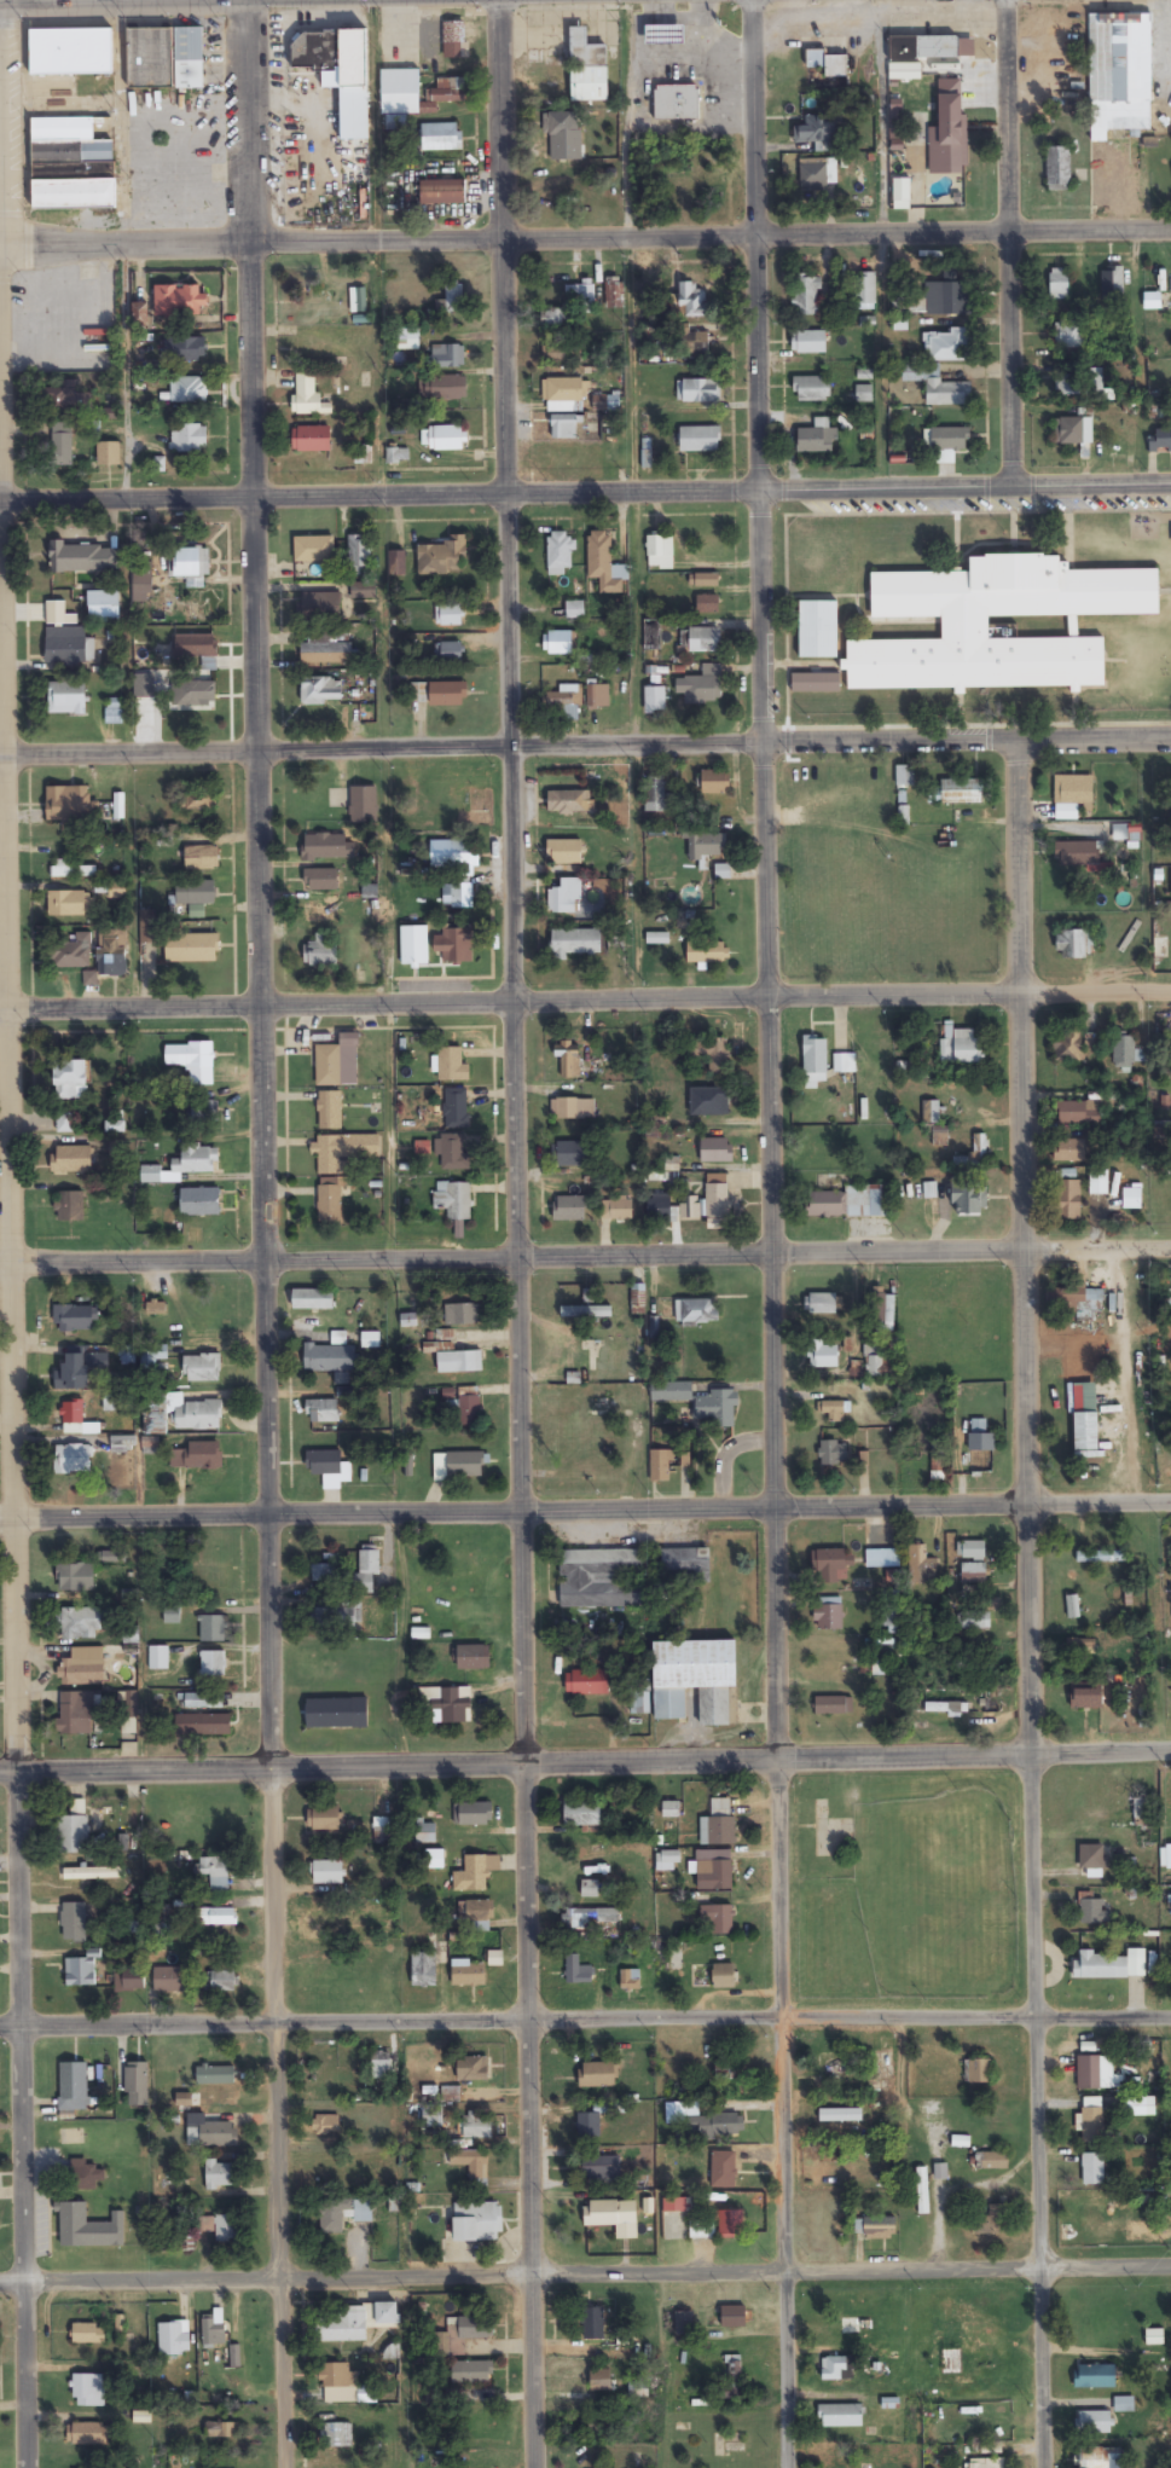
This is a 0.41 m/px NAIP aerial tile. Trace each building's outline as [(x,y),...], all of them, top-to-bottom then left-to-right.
[(1151,12),(1088,12),(1088,103),(1094,103),(1094,142),(1106,142),(1106,130),(1151,129),(1151,12)] [(441,21),(459,21),(460,58),(441,59),(441,21)] [(122,24),(204,24),(204,93),(121,92),(122,24)] [(683,26),(646,26),(646,45),(683,45),(683,26)] [(570,102),(569,28),(607,27),(608,100),(570,102)] [(28,28),(114,29),(112,75),(28,75),(28,28)] [(307,28),(371,30),(372,143),(341,143),(336,73),(285,69),(285,44),(295,29),(307,28)] [(890,61),(958,61),(958,36),(890,36),(890,61)] [(807,54),(807,67),(825,67),(825,78),(847,78),(847,54),(807,54)] [(381,115),(418,115),(418,69),(381,69),(381,115)] [(462,101),(462,80),(436,80),(436,101),(462,101)] [(653,85),(696,85),(696,121),(653,121),(653,85)] [(25,111),(118,112),(117,209),(24,209),(25,111)] [(963,112),(940,112),(940,169),(963,169),(963,112)] [(543,114),(543,136),(577,136),(577,114),(543,114)] [(912,114),(912,144),(928,144),(928,114),(912,114)] [(815,145),(815,153),(837,153),(837,117),(805,117),(805,127),(794,127),(794,145),(815,145)] [(418,123),(462,123),(462,155),(418,153),(418,123)] [(1070,148),(1047,148),(1047,192),(1070,192),(1070,148)] [(835,161),(800,162),(800,187),(836,187),(835,161)] [(419,181),(464,179),(465,205),(421,208),(419,181)] [(1097,263),(1126,265),(1125,300),(1097,300),(1097,263)] [(1045,268),(1071,270),(1071,302),(1044,301),(1045,268)] [(876,274),(855,274),(855,311),(876,311),(876,274)] [(793,316),(821,316),(821,277),(793,277),(793,316)] [(621,308),(621,279),(606,279),(606,308),(621,308)] [(893,315),(925,315),(925,281),(904,281),(904,293),(893,293),(893,315)] [(706,291),(695,291),(695,283),(679,283),(679,317),(706,317),(706,291)] [(966,308),(966,283),(936,283),(936,308),(966,308)] [(446,284),(446,314),(463,314),(463,284),(446,284)] [(155,317),(201,317),(201,286),(155,286),(155,317)] [(1144,308),(1159,309),(1160,295),(1145,294),(1144,308)] [(540,311),(540,327),(567,327),(567,311),(540,311)] [(1053,315),(1086,315),(1086,352),(1051,350),(1053,315)] [(926,362),(970,362),(970,330),(950,330),(950,334),(926,334),(926,362)] [(398,353),(420,353),(420,331),(398,331),(398,353)] [(792,333),(792,354),(826,354),(826,333),(792,333)] [(708,334),(685,334),(685,355),(708,355),(708,334)] [(205,339),(165,339),(165,363),(205,363),(205,339)] [(464,347),(433,347),(433,369),(464,369),(464,347)] [(927,406),(972,406),(972,384),(940,384),(940,366),(902,366),(902,383),(927,383),(927,406)] [(1054,369),(1102,369),(1102,399),(1054,398),(1054,369)] [(295,375),(295,416),(332,416),(332,404),(317,404),(317,375),(295,375)] [(207,378),(171,378),(171,405),(207,405),(207,378)] [(425,401),(467,401),(467,378),(425,378),(425,401)] [(793,402),(830,402),(830,378),(793,378),(793,402)] [(543,403),(585,403),(585,380),(543,380),(543,403)] [(682,404),(720,404),(720,381),(682,381),(682,404)] [(91,393),(78,393),(78,384),(44,384),(44,413),(91,413),(91,393)] [(872,387),(857,387),(857,402),(872,402),(872,387)] [(552,440),(576,440),(576,416),(552,416),(552,440)] [(1054,418),(1094,418),(1094,446),(1053,445),(1054,418)] [(73,467),(73,424),(52,424),(52,467),(73,467)] [(1147,425),(1170,425),(1170,456),(1147,456),(1147,425)] [(171,453),(207,453),(207,426),(171,426),(171,453)] [(331,428),(294,428),(294,453),(331,453),(331,428)] [(467,428),(428,428),(428,452),(467,452),(467,428)] [(680,453),(720,453),(720,428),(680,428),(680,453)] [(954,465),(954,451),(970,451),(970,430),(931,430),(931,465),(954,465)] [(642,468),(651,468),(651,440),(642,440),(642,468)] [(118,443),(97,443),(97,467),(118,467),(118,443)] [(627,595),(627,567),(611,567),(611,533),(588,533),(588,580),(600,580),(600,596),(627,595)] [(572,575),(572,534),(547,534),(547,575),(572,575)] [(369,577),(368,537),(348,537),(348,577),(369,577)] [(418,576),(466,576),(466,537),(448,537),(448,547),(418,547),(418,576)] [(673,537),(647,537),(647,571),(673,571),(673,537)] [(334,539),(294,539),(294,564),(334,564),(334,539)] [(50,545),(51,574),(118,573),(117,544),(50,545)] [(207,589),(207,547),(174,547),(174,580),(188,580),(188,589),(207,589)] [(390,578),(405,578),(405,553),(390,553),(390,578)] [(1105,688),(1104,639),(988,640),(988,618),(1159,616),(1158,571),(1064,572),(1064,556),(970,558),(970,573),(871,574),(871,619),(941,618),(941,641),(847,642),(847,665),(846,665),(847,690),(1105,688)] [(354,602),(372,598),(369,584),(351,588),(354,602)] [(88,592),(88,621),(119,621),(119,592),(88,592)] [(341,595),(301,595),(301,622),(341,622),(341,595)] [(47,596),(47,627),(75,627),(75,596),(47,596)] [(718,596),(697,596),(697,615),(718,615),(718,596)] [(838,602),(799,602),(799,659),(838,659),(838,602)] [(567,618),(584,618),(584,604),(567,604),(567,618)] [(437,627),(462,627),(462,608),(437,608),(437,627)] [(644,654),(659,654),(659,622),(644,622),(644,654)] [(720,653),(720,630),(683,630),(683,653),(720,653)] [(576,633),(548,633),(548,656),(576,656),(576,633)] [(217,636),(175,636),(175,659),(217,659),(217,636)] [(94,664),(94,639),(45,639),(45,664),(94,664)] [(352,644),(301,644),(301,667),(352,667),(352,644)] [(462,645),(437,645),(437,663),(462,663),(462,645)] [(676,695),(685,695),(685,705),(721,705),(721,665),(702,665),(702,679),(676,679),(676,695)] [(792,693),(839,693),(839,674),(792,674),(792,693)] [(341,705),(341,679),(301,679),(301,705),(341,705)] [(49,683),(49,714),(86,714),(86,683),(49,683)] [(216,683),(173,683),(173,707),(216,707),(216,683)] [(467,707),(467,684),(430,684),(430,707),(467,707)] [(425,685),(411,685),(411,703),(425,703),(425,685)] [(608,686),(587,686),(587,709),(608,709),(608,686)] [(580,722),(580,689),(562,689),(562,694),(546,693),(545,722),(580,722)] [(645,715),(665,715),(665,689),(645,689),(645,715)] [(122,699),(106,699),(106,724),(122,724),(122,699)] [(702,794),(729,794),(729,770),(702,770),(702,794)] [(1054,821),(1079,821),(1079,809),(1093,809),(1093,776),(1054,776),(1054,821)] [(645,813),(665,813),(665,778),(645,778),(645,813)] [(940,781),(940,798),(929,798),(929,804),(980,804),(980,781),(940,781)] [(47,787),(47,822),(98,822),(98,803),(90,803),(90,787),(47,787)] [(376,787),(351,787),(351,821),(376,821),(376,787)] [(547,814),(593,814),(593,792),(547,792),(547,814)] [(216,793),(181,793),(181,811),(216,811),(216,793)] [(1140,842),(1140,825),(1113,825),(1113,843),(1140,842)] [(726,833),(689,833),(689,862),(708,862),(708,857),(726,857),(726,833)] [(302,861),(348,861),(348,835),(302,835),(302,861)] [(583,865),(583,841),(551,841),(551,865),(583,865)] [(430,842),(429,867),(478,867),(478,842),(430,842)] [(1055,842),(1055,870),(1100,870),(1100,842),(1055,842)] [(185,870),(219,870),(219,847),(185,847),(185,870)] [(95,878),(95,866),(70,866),(70,860),(51,860),(51,877),(95,878)] [(338,891),(338,870),(307,870),(307,891),(338,891)] [(549,915),(579,915),(579,880),(561,880),(561,889),(549,889),(549,915)] [(126,900),(126,882),(109,882),(109,900),(126,900)] [(216,882),(177,882),(177,905),(216,905),(216,882)] [(473,885),(443,885),(443,908),(473,908),(473,885)] [(91,916),(91,891),(48,891),(48,916),(91,916)] [(336,903),(307,903),(307,922),(336,922),(336,903)] [(428,926),(401,926),(401,966),(428,966),(428,926)] [(471,929),(437,929),(437,952),(444,952),(444,963),(471,963),(471,929)] [(126,931),(98,931),(98,977),(126,977),(126,931)] [(601,931),(551,931),(551,957),(601,957),(601,931)] [(1087,931),(1057,931),(1057,959),(1087,959),(1087,931)] [(53,968),(91,968),(91,932),(75,932),(75,944),(53,944),(53,968)] [(337,942),(330,942),(330,934),(315,934),(315,943),(306,943),(306,967),(337,967),(337,942)] [(166,963),(219,963),(219,935),(166,935),(166,963)] [(687,963),(726,964),(726,943),(687,942),(687,963)] [(985,1063),(985,1039),(974,1039),(974,1029),(953,1030),(953,1023),(941,1023),(941,1063),(985,1063)] [(1082,1062),(1082,1030),(1054,1030),(1054,1062),(1082,1062)] [(1135,1070),(1135,1033),(1113,1033),(1113,1070),(1135,1070)] [(357,1086),(357,1034),(339,1034),(339,1046),(316,1046),(316,1086),(357,1086)] [(827,1087),(827,1037),(804,1037),(804,1087),(827,1087)] [(727,1076),(727,1039),(685,1039),(685,1057),(709,1057),(709,1076),(727,1076)] [(561,1058),(561,1079),(581,1079),(581,1043),(555,1043),(555,1058),(561,1058)] [(213,1044),(166,1044),(166,1066),(190,1066),(190,1086),(213,1086),(213,1044)] [(462,1066),(462,1048),(438,1049),(439,1084),(469,1083),(469,1066),(462,1066)] [(855,1054),(833,1054),(833,1074),(855,1074),(855,1054)] [(55,1060),(55,1100),(88,1100),(88,1060),(55,1060)] [(729,1117),(729,1088),(690,1088),(690,1117),(729,1117)] [(468,1129),(468,1090),(445,1090),(445,1129),(468,1129)] [(319,1093),(319,1131),(341,1131),(341,1093),(319,1093)] [(551,1099),(551,1120),(594,1120),(594,1099),(551,1099)] [(216,1102),(194,1102),(194,1124),(216,1124),(216,1102)] [(923,1120),(938,1120),(938,1102),(924,1102),(923,1120)] [(1054,1102),(1054,1124),(1101,1124),(1101,1102),(1054,1102)] [(73,1113),(56,1113),(56,1133),(73,1133),(73,1113)] [(106,1131),(124,1132),(125,1121),(106,1121),(106,1131)] [(987,1134),(973,1134),(973,1158),(954,1158),(954,1165),(987,1165),(987,1134)] [(379,1158),(379,1136),(317,1137),(317,1176),(341,1176),(340,1158),(379,1158)] [(436,1156),(442,1156),(442,1170),(467,1170),(467,1136),(436,1136),(436,1156)] [(731,1139),(700,1139),(700,1163),(731,1163),(731,1139)] [(1085,1140),(1060,1140),(1060,1161),(1085,1161),(1085,1140)] [(587,1142),(555,1142),(555,1167),(587,1167),(587,1142)] [(182,1160),(172,1160),(172,1173),(218,1173),(218,1145),(182,1145),(182,1160)] [(52,1174),(92,1174),(92,1146),(52,1146),(52,1174)] [(1089,1171),(1089,1196),(1109,1196),(1109,1171),(1089,1171)] [(729,1219),(729,1175),(706,1175),(706,1219),(729,1219)] [(1081,1181),(1057,1181),(1057,1221),(1081,1221),(1081,1181)] [(341,1223),(341,1182),(329,1182),(329,1186),(318,1186),(318,1223),(341,1223)] [(448,1210),(448,1221),(471,1221),(470,1183),(435,1183),(435,1210),(448,1210)] [(984,1215),(984,1184),(954,1184),(954,1215),(984,1215)] [(888,1186),(845,1186),(845,1193),(807,1192),(807,1217),(887,1217),(888,1186)] [(220,1189),(181,1189),(181,1216),(220,1216),(220,1189)] [(1123,1209),(1141,1209),(1141,1189),(1123,1189),(1123,1209)] [(84,1192),(57,1192),(57,1222),(84,1222),(84,1192)] [(671,1196),(647,1196),(647,1218),(671,1218),(671,1196)] [(553,1221),(585,1221),(585,1197),(553,1197),(553,1221)] [(633,1201),(609,1201),(609,1219),(633,1219),(633,1201)] [(632,1313),(645,1313),(645,1285),(632,1285),(632,1313)] [(293,1310),(334,1310),(334,1290),(293,1290),(293,1310)] [(1102,1290),(1051,1290),(1051,1306),(1083,1306),(1083,1335),(1102,1335),(1102,1290)] [(836,1314),(836,1295),(809,1295),(809,1314),(836,1314)] [(676,1301),(676,1324),(718,1324),(718,1301),(676,1301)] [(53,1331),(93,1331),(93,1305),(53,1305),(53,1331)] [(480,1305),(445,1305),(445,1327),(480,1327),(480,1305)] [(611,1318),(611,1307),(561,1307),(561,1318),(611,1318)] [(167,1346),(141,1346),(141,1368),(157,1368),(157,1361),(167,1361),(167,1346)] [(305,1372),(356,1372),(356,1346),(305,1346),(305,1372)] [(808,1368),(838,1368),(838,1346),(808,1346),(808,1368)] [(889,1377),(889,1358),(879,1358),(879,1346),(865,1346),(865,1377),(889,1377)] [(122,1364),(133,1364),(133,1348),(122,1349),(122,1364)] [(89,1390),(89,1370),(109,1370),(109,1354),(66,1353),(66,1369),(55,1369),(55,1389),(89,1390)] [(482,1353),(437,1353),(437,1373),(482,1373),(482,1353)] [(184,1383),(220,1383),(220,1356),(184,1356),(184,1383)] [(651,1403),(692,1403),(692,1383),(651,1383),(651,1403)] [(459,1423),(480,1423),(480,1394),(465,1394),(465,1390),(459,1390),(459,1423)] [(711,1398),(696,1398),(696,1427),(735,1427),(735,1391),(711,1391),(711,1398)] [(175,1431),(221,1430),(221,1401),(184,1402),(184,1394),(146,1394),(146,1433),(167,1433),(167,1415),(175,1414),(175,1431)] [(62,1435),(100,1435),(100,1424),(83,1424),(83,1401),(62,1401),(62,1435)] [(306,1402),(306,1423),(338,1423),(338,1402),(306,1402)] [(829,1424),(845,1423),(845,1402),(820,1403),(820,1414),(829,1414),(829,1424)] [(1098,1413),(1074,1413),(1074,1452),(1098,1452),(1098,1413)] [(111,1453),(134,1453),(134,1438),(111,1438),(111,1453)] [(159,1455),(159,1438),(142,1438),(142,1455),(159,1455)] [(820,1468),(842,1468),(842,1441),(820,1441),(820,1468)] [(944,1480),(944,1442),(933,1442),(933,1480),(944,1480)] [(187,1443),(187,1450),(170,1450),(170,1470),(221,1470),(221,1443),(187,1443)] [(91,1446),(55,1446),(55,1474),(91,1474),(91,1446)] [(971,1474),(993,1474),(993,1446),(971,1446),(971,1474)] [(650,1483),(674,1483),(674,1451),(650,1451),(650,1483)] [(445,1466),(434,1466),(434,1479),(483,1479),(483,1453),(445,1453),(445,1466)] [(985,1542),(959,1542),(959,1560),(985,1560),(985,1542)] [(926,1546),(909,1546),(909,1584),(934,1584),(934,1560),(926,1560),(926,1546)] [(710,1549),(662,1549),(662,1583),(710,1583),(710,1549)] [(560,1608),(641,1608),(641,1550),(560,1550),(560,1608)] [(379,1575),(379,1551),(357,1551),(357,1594),(374,1594),(374,1575),(379,1575)] [(866,1568),(896,1568),(896,1551),(866,1551),(866,1568)] [(814,1552),(814,1585),(845,1585),(845,1568),(855,1568),(855,1552),(814,1552)] [(1126,1552),(1076,1552),(1076,1563),(1126,1563),(1126,1552)] [(986,1584),(986,1563),(961,1563),(961,1584),(986,1584)] [(94,1592),(94,1564),(57,1564),(57,1592),(94,1592)] [(334,1583),(334,1566),(311,1566),(311,1583),(334,1583)] [(1067,1618),(1077,1618),(1077,1596),(1067,1596),(1067,1618)] [(815,1598),(815,1632),(841,1632),(841,1598),(815,1598)] [(180,1607),(165,1607),(165,1624),(180,1624),(180,1607)] [(102,1639),(102,1609),(62,1609),(62,1639),(102,1639)] [(358,1623),(354,1609),(335,1614),(339,1628),(358,1623)] [(989,1611),(964,1612),(964,1630),(990,1629),(989,1611)] [(225,1642),(225,1617),(199,1617),(199,1642),(225,1642)] [(686,1721),(686,1689),(699,1689),(699,1726),(733,1726),(733,1642),(654,1642),(654,1721),(686,1721)] [(485,1646),(457,1646),(457,1670),(485,1670),(485,1646)] [(168,1647),(149,1647),(149,1670),(168,1670),(168,1647)] [(71,1659),(60,1659),(60,1687),(104,1687),(104,1649),(71,1649),(71,1659)] [(225,1652),(201,1652),(201,1680),(225,1680),(225,1652)] [(608,1695),(608,1672),(567,1672),(567,1695),(608,1695)] [(1072,1709),(1102,1709),(1102,1685),(1072,1685),(1072,1709)] [(442,1711),(442,1724),(471,1724),(471,1689),(423,1689),(423,1711),(442,1711)] [(92,1735),(92,1693),(59,1693),(59,1735),(92,1735)] [(185,1709),(223,1709),(223,1694),(185,1694),(185,1709)] [(632,1714),(648,1714),(648,1696),(632,1696),(632,1714)] [(815,1715),(853,1715),(853,1697),(815,1697),(815,1715)] [(367,1729),(367,1699),(306,1699),(306,1729),(367,1729)] [(969,1704),(926,1704),(926,1713),(969,1713),(969,1704)] [(231,1736),(231,1716),(175,1716),(175,1736),(231,1736)] [(700,1845),(733,1845),(733,1800),(712,1800),(712,1818),(700,1818),(700,1845)] [(57,1817),(57,1854),(88,1854),(88,1801),(71,1801),(71,1817),(57,1817)] [(564,1802),(564,1826),(601,1826),(601,1802),(564,1802)] [(492,1804),(457,1804),(457,1826),(492,1826),(492,1804)] [(308,1832),(343,1832),(343,1808),(308,1808),(308,1832)] [(374,1842),(390,1842),(390,1819),(374,1819),(374,1842)] [(435,1843),(435,1826),(419,1826),(419,1843),(435,1843)] [(1079,1846),(1079,1872),(1106,1872),(1106,1846),(1079,1846)] [(697,1891),(731,1891),(731,1852),(697,1852),(697,1891)] [(500,1856),(465,1856),(465,1873),(453,1873),(453,1892),(487,1892),(487,1872),(500,1872),(500,1856)] [(210,1893),(228,1893),(228,1859),(199,1859),(199,1876),(210,1876),(210,1893)] [(344,1862),(313,1862),(313,1885),(344,1885),(344,1862)] [(121,1868),(64,1869),(64,1880),(121,1880),(121,1868)] [(582,1883),(582,1897),(597,1897),(597,1883),(582,1883)] [(1078,1924),(1110,1925),(1111,1897),(1078,1897),(1078,1924)] [(492,1921),(492,1902),(466,1902),(466,1921),(492,1921)] [(62,1941),(86,1941),(86,1904),(62,1904),(62,1941)] [(732,1906),(700,1906),(700,1923),(712,1923),(712,1936),(732,1936),(732,1906)] [(236,1909),(196,1909),(196,1927),(236,1927),(236,1909)] [(617,1910),(563,1910),(563,1927),(617,1927),(617,1910)] [(1074,1979),(1145,1978),(1145,1949),(1126,1949),(1126,1953),(1080,1954),(1080,1961),(1074,1961),(1074,1979)] [(500,1966),(500,1953),(489,1953),(489,1966),(500,1966)] [(436,1954),(412,1954),(412,1988),(436,1988),(436,1954)] [(565,1955),(565,1984),(593,1984),(593,1966),(579,1966),(579,1955),(565,1955)] [(66,1987),(95,1987),(95,1959),(65,1959),(66,1987)] [(452,1962),(452,1987),(485,1987),(485,1962),(452,1962)] [(734,1965),(713,1965),(713,1988),(734,1988),(734,1965)] [(185,1968),(153,1968),(153,1994),(185,1994),(185,1968)] [(115,1970),(115,1992),(144,1992),(144,1970),(115,1970)] [(621,1991),(640,1991),(640,1970),(621,1970),(621,1991)] [(236,1972),(210,1972),(210,1993),(236,1993),(236,1972)] [(392,2079),(392,2052),(372,2052),(372,2079),(392,2079)] [(1100,2057),(1080,2057),(1080,2089),(1100,2089),(1100,2057)] [(457,2082),(488,2082),(488,2058),(457,2058),(457,2082)] [(964,2084),(991,2084),(991,2059),(964,2059),(964,2084)] [(88,2064),(59,2064),(59,2113),(88,2113),(88,2064)] [(148,2064),(126,2064),(126,2107),(148,2107),(148,2064)] [(617,2064),(579,2064),(579,2087),(617,2087),(617,2064)] [(196,2068),(196,2085),(235,2085),(235,2067),(196,2068)] [(460,2088),(442,2088),(442,2103),(460,2103),(460,2088)] [(1155,2116),(1155,2098),(1125,2098),(1125,2116),(1155,2116)] [(1103,2099),(1082,2099),(1082,2140),(1103,2140),(1103,2099)] [(422,2129),(441,2129),(442,2108),(423,2107),(422,2129)] [(577,2114),(577,2140),(600,2140),(600,2114),(577,2114)] [(218,2115),(188,2115),(188,2148),(238,2148),(238,2124),(218,2124),(218,2115)] [(685,2115),(685,2139),(741,2139),(741,2115),(685,2115)] [(315,2136),(339,2136),(339,2116),(315,2116),(315,2136)] [(492,2139),(492,2116),(461,2116),(461,2139),(492,2139)] [(711,2189),(735,2189),(735,2152),(711,2152),(711,2189)] [(469,2180),(488,2180),(488,2153),(450,2153),(450,2166),(469,2166),(469,2180)] [(975,2170),(1008,2170),(1008,2153),(975,2153),(975,2170)] [(1103,2154),(1082,2154),(1082,2185),(1103,2185),(1103,2154)] [(621,2157),(580,2157),(580,2179),(621,2179),(621,2157)] [(237,2163),(206,2163),(206,2189),(237,2189),(237,2163)] [(917,2169),(917,2215),(928,2215),(928,2169),(917,2169)] [(685,2198),(663,2198),(664,2240),(686,2240),(685,2198)] [(372,2200),(320,2200),(320,2235),(343,2235),(343,2221),(372,2221),(372,2200)] [(584,2227),(621,2227),(621,2202),(584,2202),(584,2227)] [(59,2248),(125,2247),(124,2213),(112,2213),(112,2224),(87,2224),(86,2204),(59,2204),(59,2248)] [(501,2204),(453,2204),(453,2242),(501,2242),(501,2204)] [(973,2233),(1006,2233),(1006,2206),(988,2206),(988,2218),(973,2218),(973,2233)] [(743,2211),(720,2211),(720,2237),(743,2237),(743,2211)] [(213,2233),(213,2217),(202,2218),(202,2234),(213,2233)] [(215,2242),(237,2242),(237,2217),(215,2217),(215,2242)] [(894,2238),(894,2219),(866,2219),(866,2238),(894,2238)] [(690,2239),(714,2239),(714,2220),(690,2220),(690,2239)] [(366,2343),(366,2329),(399,2329),(399,2305),(333,2305),(333,2315),(318,2314),(318,2342),(366,2343)] [(722,2328),(746,2328),(746,2307),(722,2307),(722,2328)] [(583,2340),(604,2340),(604,2308),(583,2308),(583,2340)] [(692,2337),(692,2312),(675,2312),(675,2337),(692,2337)] [(225,2326),(214,2326),(214,2316),(203,2316),(203,2349),(215,2349),(215,2339),(225,2339),(225,2326)] [(935,2377),(947,2377),(947,2317),(935,2317),(935,2377)] [(448,2340),(492,2340),(492,2318),(448,2318),(448,2340)] [(860,2319),(842,2319),(842,2333),(860,2333),(860,2319)] [(189,2356),(189,2322),(159,2322),(159,2356),(189,2356)] [(73,2345),(105,2345),(105,2325),(73,2325),(73,2345)] [(1163,2345),(1163,2330),(1146,2330),(1146,2345),(1163,2345)] [(957,2377),(980,2377),(980,2353),(957,2353),(957,2377)] [(728,2398),(740,2398),(740,2357),(728,2357),(728,2398)] [(822,2357),(822,2381),(853,2381),(853,2357),(822,2357)] [(452,2363),(452,2385),(492,2385),(492,2363),(452,2363)] [(349,2364),(322,2364),(322,2388),(355,2388),(355,2374),(349,2374),(349,2364)] [(1074,2388),(1115,2388),(1115,2367),(1074,2367),(1074,2388)] [(611,2371),(590,2371),(590,2393),(611,2393),(611,2371)] [(103,2375),(74,2375),(74,2407),(103,2407),(103,2375)] [(647,2386),(630,2388),(631,2398),(648,2397),(647,2386)] [(375,2402),(375,2391),(359,2391),(359,2402),(375,2402)] [(1134,2412),(1134,2398),(1114,2398),(1114,2412),(1134,2412)] [(818,2427),(862,2427),(862,2405),(818,2405),(818,2427)] [(1077,2412),(1077,2434),(1112,2434),(1112,2412),(1077,2412)] [(109,2423),(72,2423),(72,2446),(109,2446),(109,2423)] [(238,2424),(205,2424),(205,2439),(238,2439),(238,2424)] [(352,2425),(321,2425),(321,2448),(352,2448),(352,2425)] [(1121,2449),(1080,2449),(1080,2467),(1121,2467),(1121,2449)] [(1007,2459),(970,2459),(970,2467),(1007,2467),(1007,2459)]
